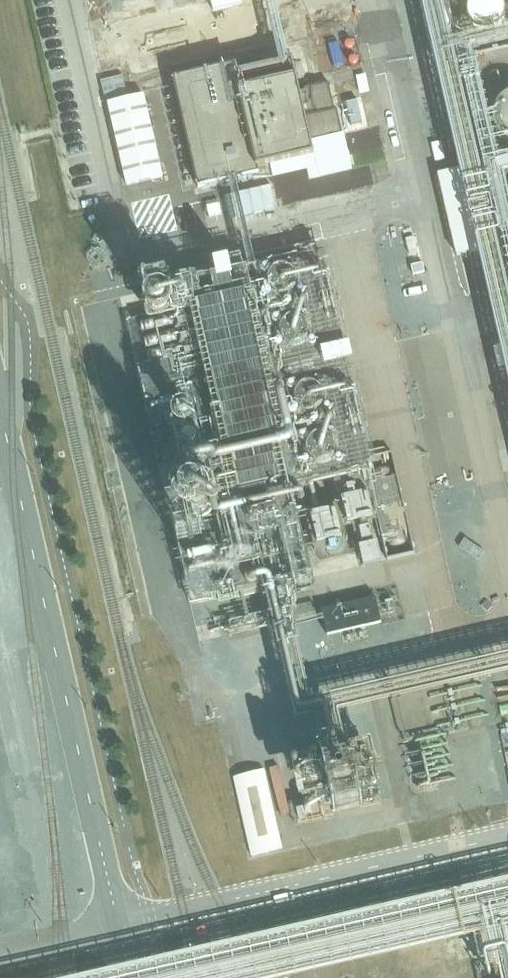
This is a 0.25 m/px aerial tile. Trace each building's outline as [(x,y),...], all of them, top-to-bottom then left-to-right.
[(214,15),(243,8),(241,0),(210,0),(214,15)] [(279,64),(289,62),(275,0),(264,0),(279,64)] [(504,180),(507,179),(507,160),(498,162),(473,54),(507,46),(507,33),(458,44),(447,0),(420,0),(500,349),(507,347),(507,198),(504,180)] [(504,14),(504,11),(503,7),(501,4),(499,2),(497,0),(475,0),(474,1),(471,4),(469,7),(468,11),(468,14),(468,18),(469,21),(470,23),(472,26),(474,29),(478,31),(480,32),(484,32),(489,32),(492,32),(495,30),(498,28),(501,25),(503,21),(504,18),(504,14)] [(310,41),(313,64),(322,63),(319,40),(310,41)] [(198,44),(151,52),(154,68),(201,60),(198,44)] [(236,68),(174,82),(199,190),(229,184),(236,182),(254,178),(254,180),(272,180),(269,167),(314,157),(311,145),(343,137),(336,112),(334,112),(328,87),(300,93),(292,61),(289,62),(279,64),(238,74),(236,68)] [(108,106),(127,188),(163,180),(145,98),(108,106)] [(507,98),(504,101),(500,105),(497,109),(495,115),(495,120),(495,125),(496,129),(498,133),(501,138),(505,141),(507,144),(507,98)] [(344,133),(363,133),(362,103),(343,103),(344,133)] [(98,162),(70,168),(80,212),(107,206),(98,162)] [(455,258),(474,254),(456,170),(437,174),(455,258)] [(310,701),(298,645),(301,644),(297,630),(324,624),(323,619),(296,625),(288,586),(293,584),(297,599),(317,593),(294,499),(303,496),(300,487),(334,480),(339,506),(306,514),(318,567),(356,558),(360,574),(383,568),(377,546),(374,547),(370,530),(359,532),(359,528),(379,523),(389,559),(413,553),(390,454),(374,458),(327,254),(297,262),(297,259),(257,269),(236,182),(229,184),(248,272),(244,272),(241,258),(228,260),(229,263),(215,268),(217,279),(211,281),(215,297),(202,300),(196,279),(120,300),(138,366),(149,418),(169,413),(189,498),(167,503),(191,606),(234,597),(236,603),(264,596),(269,614),(229,624),(229,627),(222,628),(224,640),(256,633),(258,640),(275,637),(296,725),(316,720),(324,755),(347,749),(339,715),(507,677),(507,656),(310,701)] [(269,187),(241,194),(248,218),(275,212),(269,187)] [(500,349),(494,350),(499,371),(505,370),(507,369),(507,347),(500,349)] [(323,619),(324,624),(327,637),(382,625),(376,600),(322,612),(323,619)] [(398,750),(407,792),(451,784),(443,741),(398,750)] [(304,798),(295,800),(296,806),(290,808),(295,831),(325,824),(322,813),(386,799),(381,777),(379,778),(371,744),(347,749),(324,755),(296,762),(304,798)] [(251,858),(283,851),(265,772),(233,780),(251,858)] [(475,939),(480,962),(486,961),(488,972),(494,971),(495,975),(500,974),(507,972),(507,883),(240,944),(193,955),(128,970),(93,977),(304,977),(475,939)]
